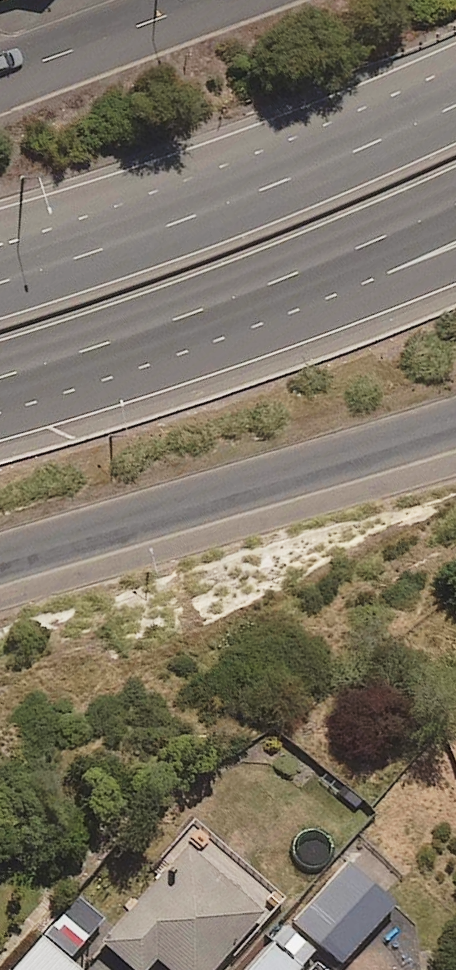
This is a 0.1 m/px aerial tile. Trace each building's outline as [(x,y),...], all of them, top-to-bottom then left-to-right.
[(259,910),(180,844),(98,942),(131,969),(138,969),(150,956),(167,969),(208,969),(259,910)] [(338,963),(391,902),(345,862),(292,923),(338,963)] [(311,949),(283,924),(242,969),(293,969),(311,949)] [(39,936),(10,969),(78,969),(39,936)]
